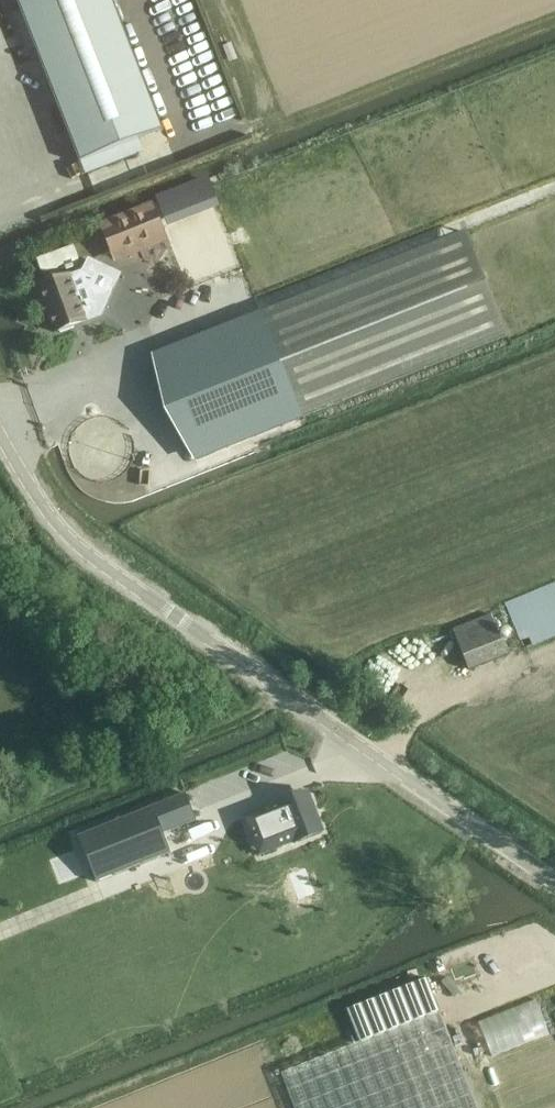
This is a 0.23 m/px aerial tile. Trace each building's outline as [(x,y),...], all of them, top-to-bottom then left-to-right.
[(80,161),(163,129),(113,0),(17,0),(21,10),(13,13),(27,51),(36,48),(80,161)] [(150,209),(104,227),(117,259),(163,241),(150,209)] [(465,232),(156,355),(197,459),(507,339),(465,232)] [(61,333),(72,329),(70,325),(87,319),(99,314),(103,306),(93,278),(93,276),(83,272),(71,276),(70,274),(37,287),(53,332),(60,329),(61,333)] [(554,635),(554,583),(505,598),(520,646),(554,635)] [(491,613),(452,629),(469,670),(507,654),(491,613)] [(279,805),(246,818),(253,836),(259,852),(260,854),(262,853),(278,847),(293,841),(294,842),(322,831),(307,793),(279,804),(279,805)] [(196,821),(185,794),(78,836),(96,882),(170,852),(163,834),(196,821)] [(280,1074),(286,1089),(294,1107),(477,1107),(472,1095),(462,1071),(459,1063),(439,1012),(426,980),(348,1011),(360,1042),(357,1044),(280,1074)] [(554,1022),(554,995),(483,1020),(491,1045),(554,1022)]
